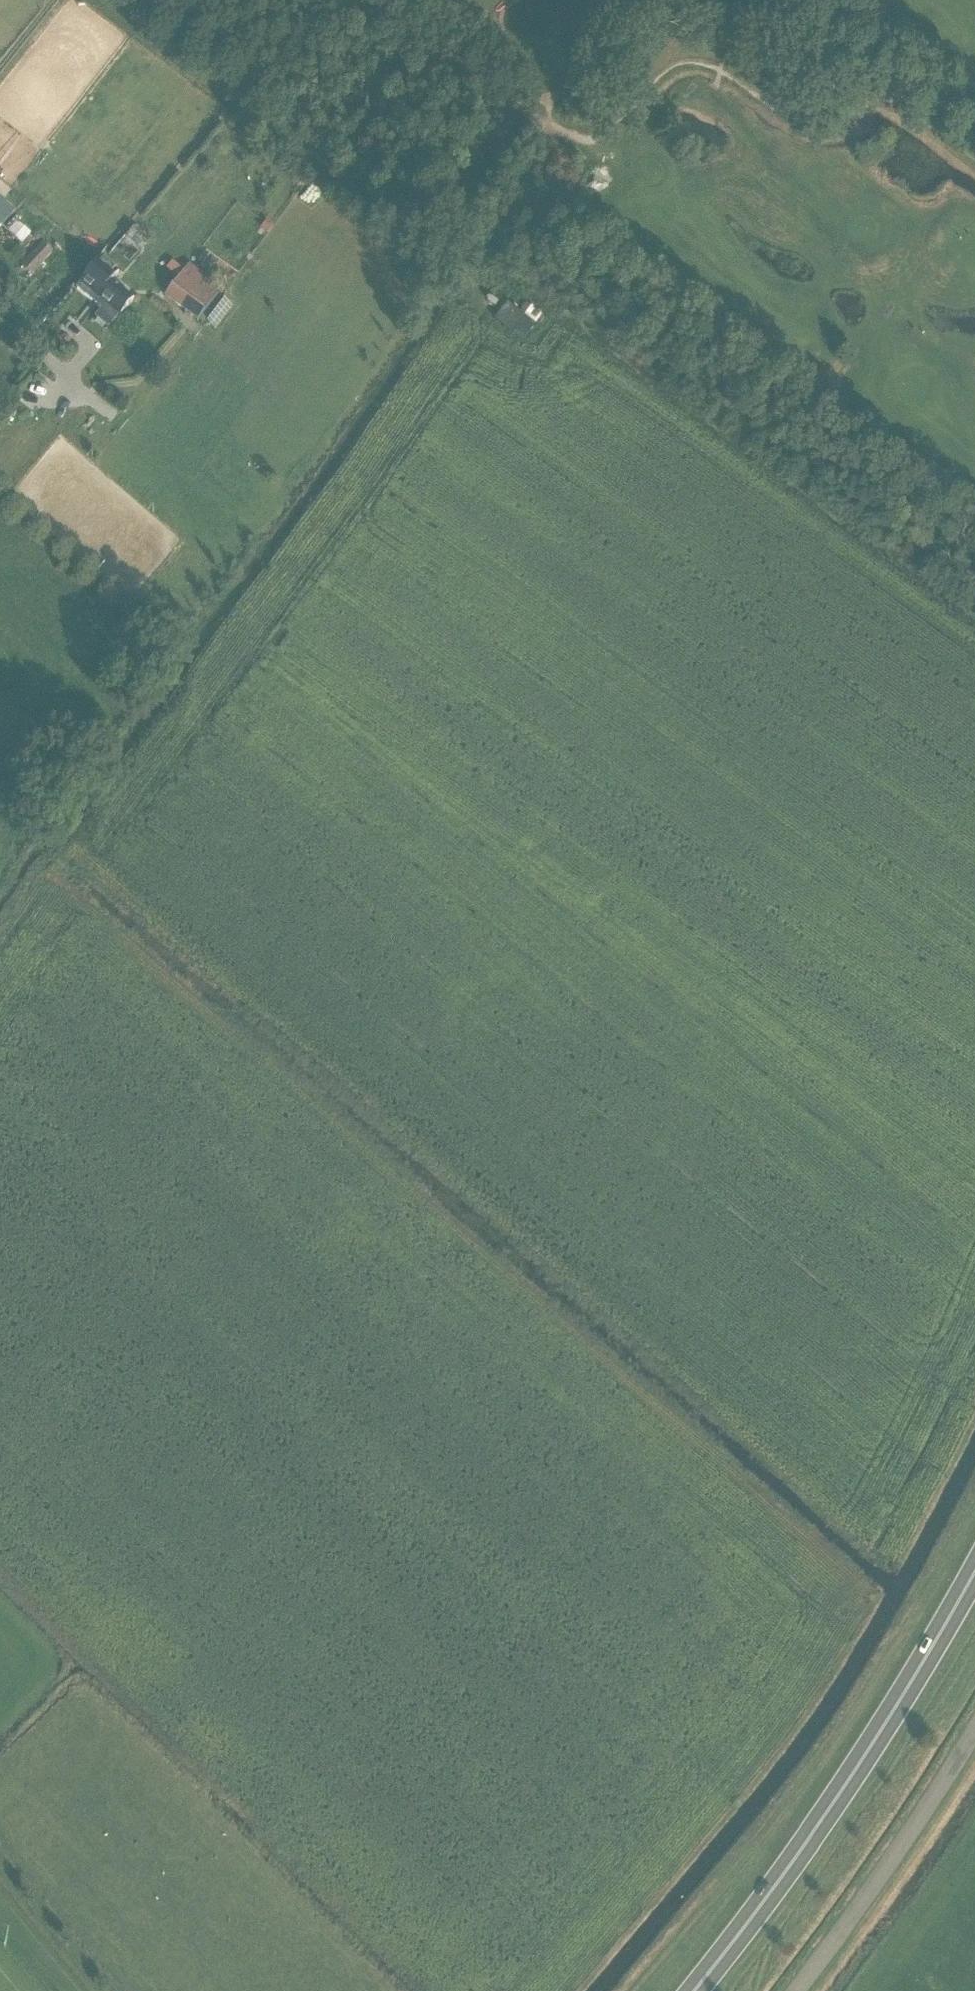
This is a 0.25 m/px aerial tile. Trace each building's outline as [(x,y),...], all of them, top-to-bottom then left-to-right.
[(26,199),(18,193),(11,201),(18,206),(19,207),(21,205),(26,199)] [(0,227),(14,211),(0,200),(0,227)] [(107,267),(119,275),(138,247),(126,239),(107,267)] [(47,258),(38,249),(32,255),(31,254),(19,267),(31,277),(43,264),(42,263),(47,258)] [(90,266),(77,254),(57,276),(71,288),(90,266)] [(173,262),(167,268),(176,277),(182,271),(173,262)] [(119,316),(132,300),(111,283),(117,276),(101,263),(82,285),(91,293),(87,298),(103,311),(97,319),(108,327),(118,315),(119,316)] [(189,263),(165,296),(198,321),(218,294),(201,282),(206,276),(189,263)] [(224,298),(208,318),(218,327),(234,306),(224,298)] [(524,343),(544,316),(531,307),(511,333),(524,343)]
